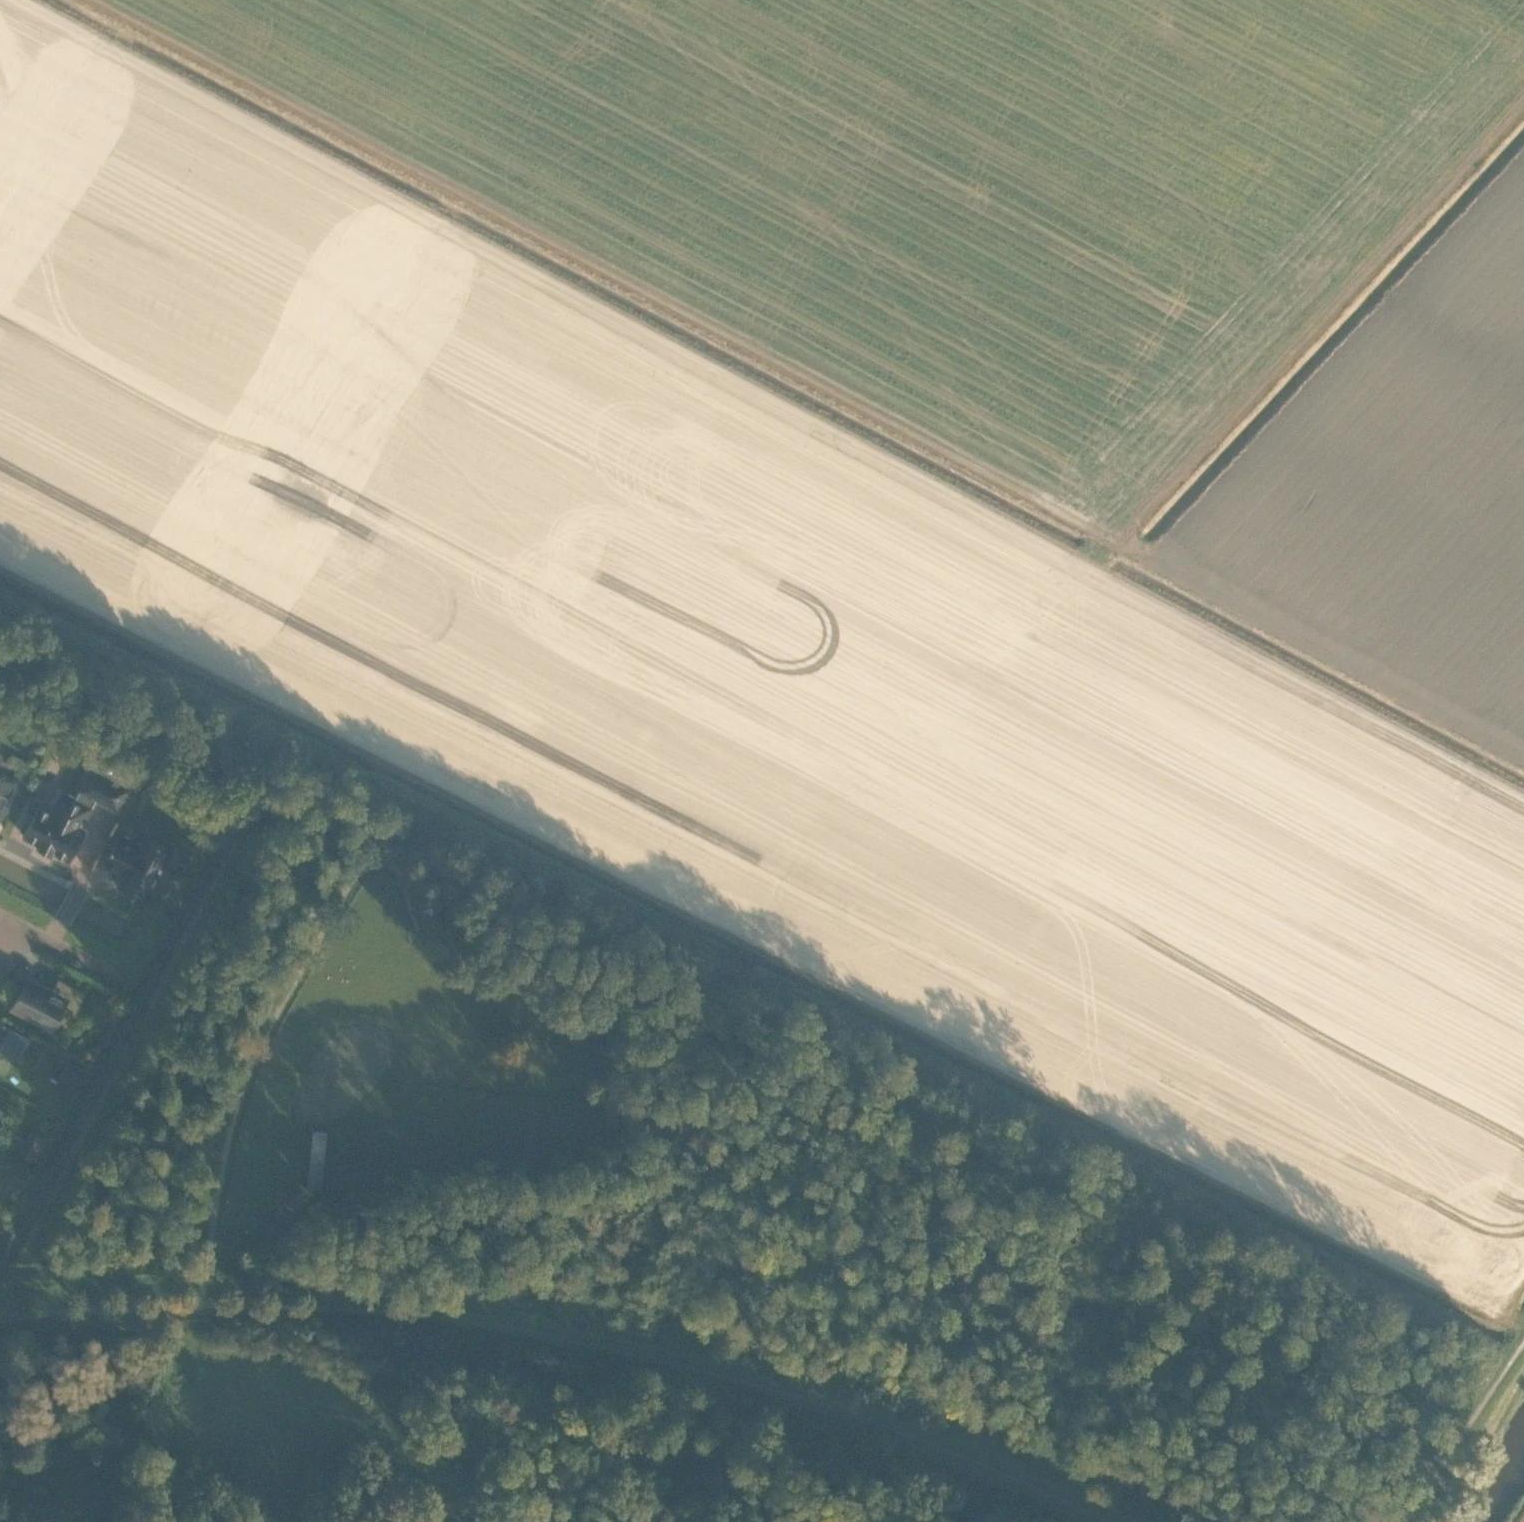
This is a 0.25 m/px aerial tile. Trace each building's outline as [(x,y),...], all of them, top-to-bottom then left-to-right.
[(25,829),(23,833),(41,843),(39,846),(50,852),(52,849),(69,858),(85,828),(80,825),(91,805),(89,804),(93,795),(118,808),(129,787),(92,767),(81,789),(83,790),(78,798),(57,787),(46,808),(39,803),(32,816),(29,814),(22,828),(25,829)] [(0,771),(0,805),(14,778),(0,771)] [(118,885),(145,899),(172,848),(145,834),(140,844),(119,833),(104,861),(125,873),(118,885)] [(66,999),(77,1004),(83,991),(59,979),(52,991),(28,978),(13,1006),(51,1027),(66,999)] [(17,1054),(26,1038),(27,1038),(27,1037),(0,1023),(0,1045),(17,1054)] [(330,1151),(332,1128),(321,1127),(320,1151),(330,1151)] [(38,1128),(27,1150),(43,1158),(54,1137),(38,1128)]
